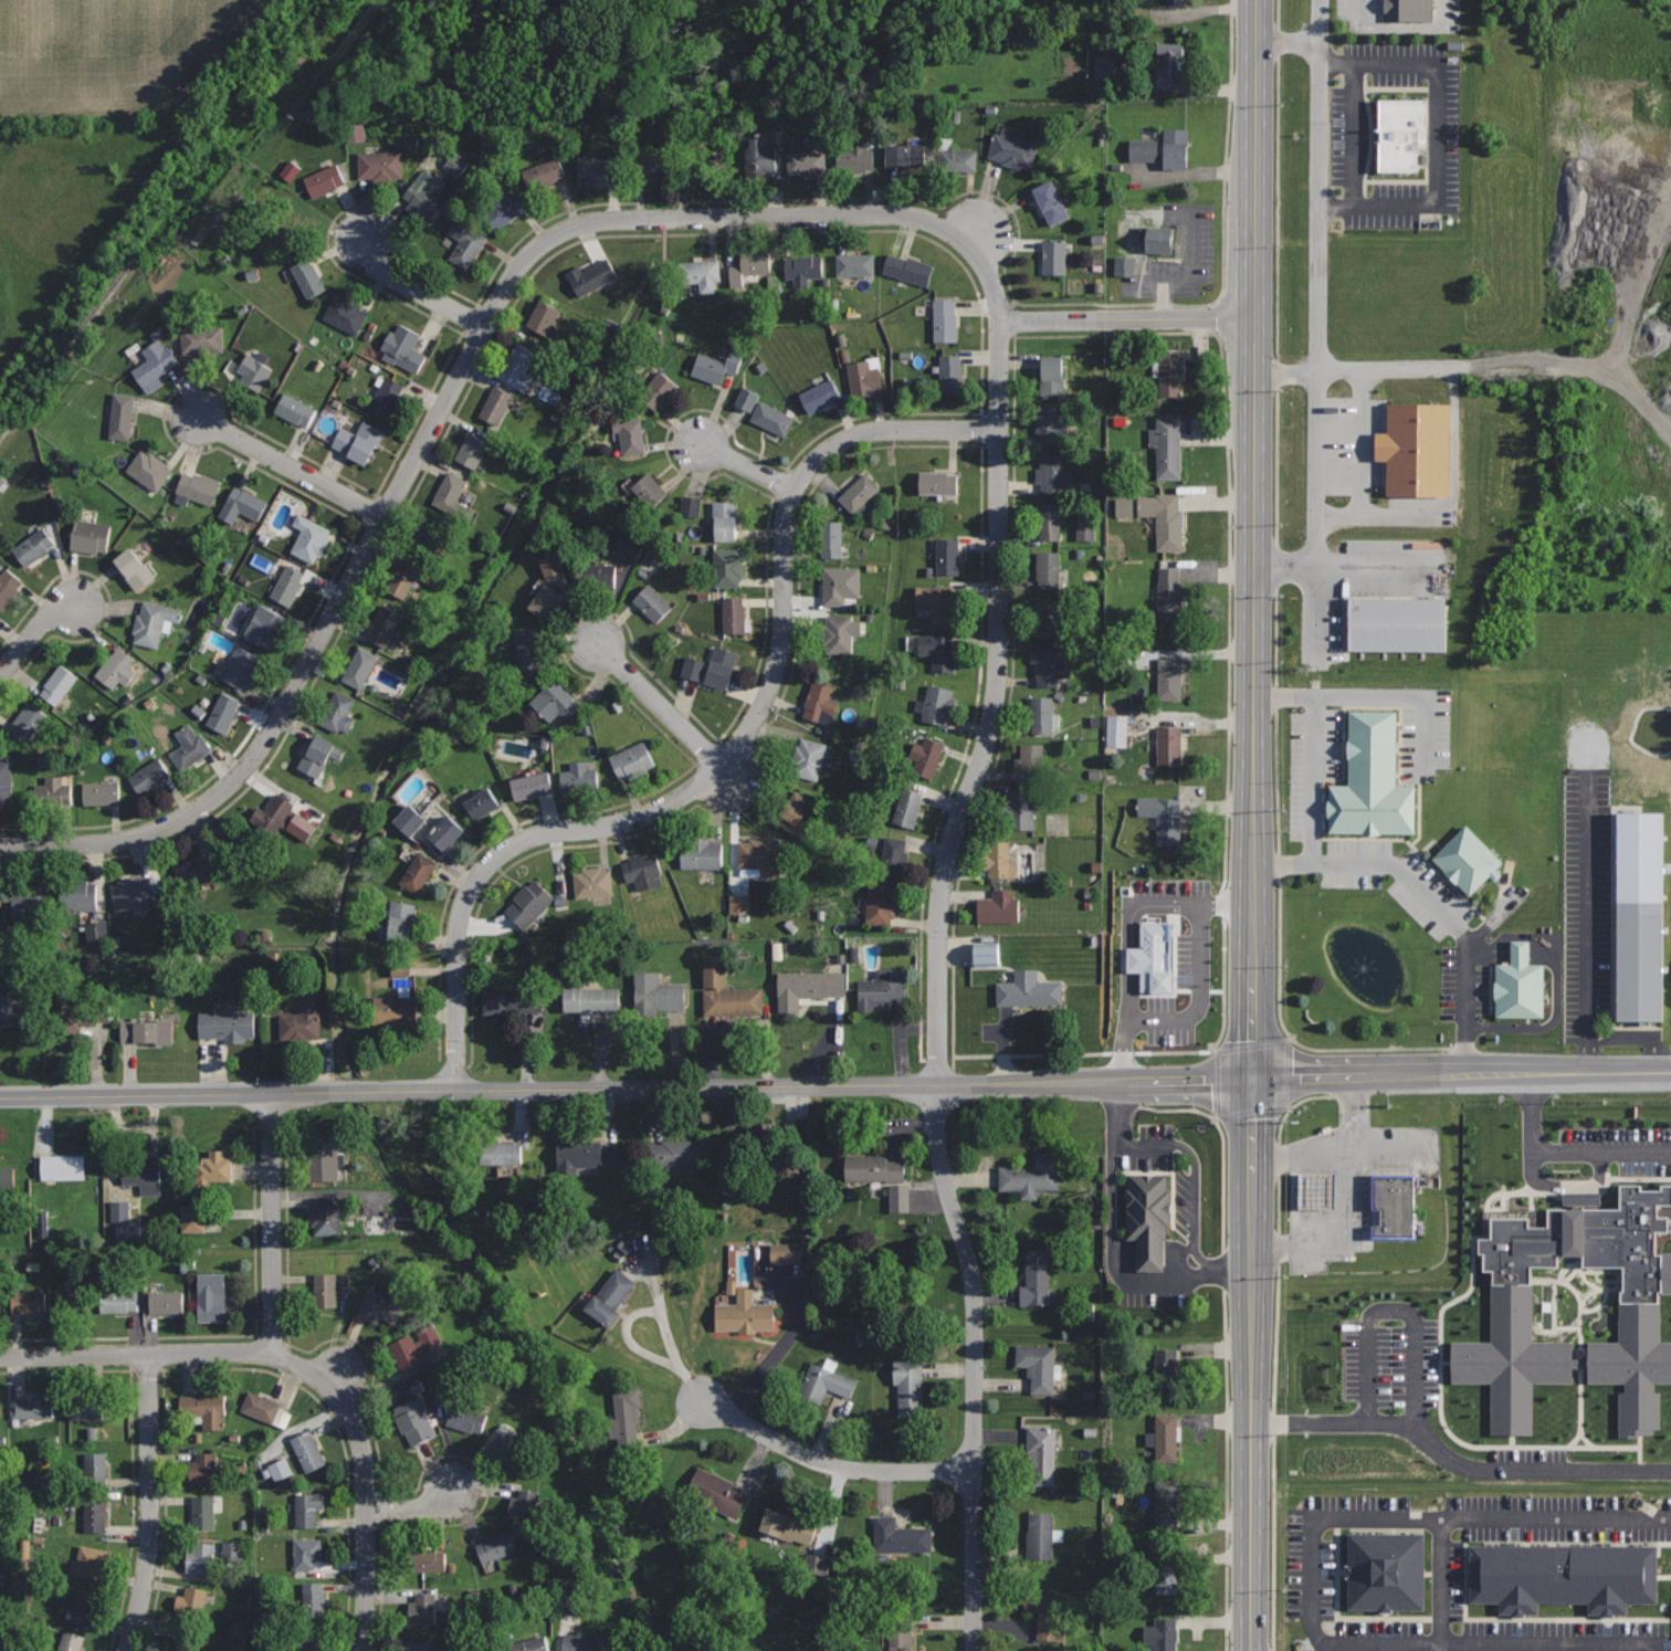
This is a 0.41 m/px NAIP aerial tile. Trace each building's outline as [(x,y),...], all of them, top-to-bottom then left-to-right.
[(1384,19),(1436,19),(1436,0),(1384,0),(1384,19)] [(1184,42),(1157,42),(1157,87),(1184,87),(1184,75),(1177,75),(1177,55),(1184,55),(1184,42)] [(1427,99),(1379,99),(1379,169),(1419,169),(1419,148),(1427,148),(1427,99)] [(1002,126),(1000,134),(994,132),(986,156),(1002,161),(1001,164),(1020,169),(1021,167),(1031,169),(1039,144),(1019,138),(1021,132),(1002,126)] [(1188,128),(1164,129),(1164,144),(1159,144),(1159,139),(1129,139),(1129,160),(1164,159),(1164,168),(1189,168),(1188,128)] [(773,137),(749,138),(750,146),(746,146),(747,179),(770,178),(770,171),(778,171),(777,145),(773,145),(773,137)] [(864,140),(837,141),(838,171),(874,170),(873,148),(865,149),(864,140)] [(926,141),(884,141),(884,167),(911,167),(911,164),(926,164),(926,141)] [(978,150),(942,148),(940,170),(977,171),(978,150)] [(402,150),(357,151),(358,178),(374,178),(374,181),(393,180),(393,177),(403,177),(402,150)] [(824,150),(788,151),(788,173),(826,172),(824,150)] [(447,166),(461,178),(474,164),(461,151),(447,166)] [(673,154),(638,156),(639,180),(674,178),(673,154)] [(558,156),(521,169),(528,191),(566,177),(558,156)] [(616,159),(578,160),(579,185),(617,183),(616,159)] [(283,175),(295,184),(306,169),(295,160),(283,175)] [(336,162),(303,178),(312,199),(346,185),(336,162)] [(424,167),(402,196),(410,201),(406,207),(429,224),(445,202),(428,189),(437,177),(424,167)] [(1052,179),(1032,188),(1043,212),(1045,211),(1053,227),(1071,219),(1052,179)] [(513,190),(483,214),(497,231),(521,211),(518,208),(524,203),(513,190)] [(460,221),(453,233),(459,236),(446,259),(467,271),(486,236),(460,221)] [(1175,227),(1139,225),(1138,244),(1146,244),(1146,252),(1173,253),(1175,227)] [(1068,241),(1043,240),(1042,274),(1066,274),(1068,241)] [(771,251),(740,252),(740,265),(729,265),(731,285),(743,285),(743,281),(758,281),(758,273),(773,272),(771,251)] [(935,264),(908,255),(907,259),(887,252),(881,273),(927,287),(935,264)] [(874,253),(836,254),(837,275),(875,274),(874,253)] [(314,255),(291,266),(306,297),(329,286),(314,255)] [(823,255),(785,256),(785,278),(795,277),(795,287),(809,286),(809,278),(824,277),(823,255)] [(1139,276),(1140,257),(1120,256),(1119,275),(1139,276)] [(608,257),(582,272),(579,264),(565,272),(578,297),(618,276),(608,257)] [(719,259),(679,263),(681,284),(698,282),(700,294),(718,292),(717,281),(722,280),(719,259)] [(333,294),(320,318),(356,336),(369,311),(361,307),(362,305),(344,295),(343,298),(333,294)] [(540,297),(526,325),(554,338),(560,327),(554,324),(561,308),(540,297)] [(956,298),(933,298),(934,341),(961,340),(961,311),(956,311),(956,298)] [(390,329),(381,347),(385,349),(381,357),(393,364),(395,361),(417,372),(428,354),(413,346),(420,334),(399,323),(393,332),(390,329)] [(223,325),(179,326),(180,355),(191,355),(192,358),(211,357),(211,353),(224,353),(223,325)] [(159,337),(141,349),(147,358),(132,369),(143,386),(179,360),(168,343),(165,345),(159,337)] [(517,341),(505,365),(501,361),(493,376),(526,392),(535,375),(526,371),(536,351),(517,341)] [(700,351),(692,374),(719,383),(725,369),(736,374),(744,353),(729,347),(725,361),(700,351)] [(1183,350),(1159,350),(1158,395),(1183,395),(1183,350)] [(246,353),(237,369),(243,372),(239,380),(259,392),(273,368),(246,353)] [(879,355),(865,358),(866,360),(856,361),(860,375),(842,379),(845,395),(883,387),(880,369),(882,368),(879,355)] [(960,355),(942,355),(942,389),(964,389),(963,362),(960,362),(960,355)] [(1063,355),(1040,356),(1041,395),(1064,393),(1063,355)] [(660,370),(639,395),(656,409),(676,385),(660,370)] [(829,370),(811,379),(816,386),(799,393),(809,413),(842,397),(829,370)] [(385,375),(367,408),(388,419),(406,386),(385,375)] [(495,383),(479,416),(498,425),(515,395),(495,383)] [(740,405),(758,413),(765,393),(748,386),(740,405)] [(113,391),(107,438),(129,440),(135,393),(113,391)] [(284,391),(273,411),(305,428),(315,408),(284,391)] [(759,399),(749,420),(785,437),(795,417),(759,399)] [(1453,402),(1449,402),(1388,402),(1388,432),(1376,432),(1376,461),(1387,461),(1387,497),(1453,497),(1453,402)] [(1065,407),(1039,407),(1039,445),(1065,445),(1065,407)] [(1181,414),(1155,416),(1155,429),(1148,429),(1148,446),(1156,446),(1156,481),(1183,481),(1181,414)] [(641,417),(613,421),(618,456),(645,452),(641,417)] [(364,419),(356,433),(341,425),(330,444),(366,463),(383,430),(364,419)] [(469,431),(454,458),(476,470),(491,442),(469,431)] [(141,446),(125,469),(156,492),(172,470),(141,446)] [(1064,454),(1041,454),(1041,467),(1034,467),(1034,483),(1042,483),(1042,492),(1062,492),(1062,484),(1074,484),(1073,469),(1064,469),(1064,454)] [(183,471),(176,492),(211,505),(222,480),(193,469),(191,474),(183,471)] [(448,469),(430,502),(469,523),(475,511),(456,501),(469,480),(448,469)] [(866,471),(838,497),(859,520),(874,506),(869,501),(882,488),(866,471)] [(958,474),(949,474),(949,471),(919,471),(919,493),(958,493),(958,474)] [(649,472),(631,487),(650,508),(668,493),(649,472)] [(233,484),(218,516),(233,524),(239,512),(256,520),(266,501),(233,484)] [(1179,493),(1156,493),(1156,496),(1138,496),(1138,515),(1156,515),(1157,551),(1183,550),(1183,508),(1179,508),(1179,493)] [(684,514),(703,516),(705,497),(686,495),(684,514)] [(737,501),(713,501),(713,518),(715,518),(715,539),(735,539),(735,516),(737,516),(737,501)] [(1061,504),(1038,504),(1038,539),(1061,539),(1061,504)] [(298,512),(292,523),(302,528),(290,551),(314,562),(317,555),(320,557),(330,538),(327,536),(330,528),(298,512)] [(423,513),(410,540),(452,561),(460,545),(432,530),(438,520),(423,513)] [(1080,541),(1101,540),(1100,513),(1080,514),(1080,541)] [(112,524),(73,517),(69,548),(97,554),(98,550),(107,551),(112,524)] [(841,520),(818,522),(820,558),(849,556),(849,545),(842,545),(841,520)] [(43,526),(12,548),(25,566),(49,550),(48,548),(55,544),(43,526)] [(652,548),(627,533),(617,551),(641,565),(652,548)] [(958,538),(936,539),(937,575),(959,574),(958,538)] [(129,545),(112,559),(137,589),(155,575),(129,545)] [(739,547),(712,548),(713,587),(740,586),(740,577),(743,577),(743,556),(740,557),(739,547)] [(1060,551),(1036,551),(1036,587),(1060,587),(1060,551)] [(552,579),(571,575),(566,554),(547,559),(552,579)] [(402,558),(387,586),(406,596),(421,569),(402,558)] [(286,562),(269,596),(290,606),(302,581),(301,580),(304,572),(286,562)] [(616,565),(580,562),(578,585),(614,587),(616,565)] [(860,567),(823,567),(823,606),(845,604),(845,598),(860,598),(860,567)] [(3,610),(19,589),(18,588),(23,580),(6,568),(0,575),(0,607),(3,610)] [(1179,568),(1157,568),(1157,621),(1183,621),(1183,581),(1179,581),(1179,568)] [(546,582),(528,608),(546,619),(554,607),(557,610),(566,597),(546,582)] [(650,582),(633,599),(656,622),(673,606),(650,582)] [(954,585),(915,586),(915,607),(932,606),(932,624),(960,623),(960,596),(954,596),(954,585)] [(746,596),(724,597),(725,632),(748,632),(746,596)] [(1446,598),(1348,597),(1347,650),(1446,650),(1446,598)] [(182,609),(143,598),(139,613),(137,612),(132,631),(135,632),(133,641),(158,648),(162,631),(169,632),(172,620),(179,622),(182,609)] [(1060,599),(1036,600),(1037,638),(1061,637),(1060,599)] [(259,602),(241,634),(270,650),(286,618),(259,602)] [(381,603),(365,637),(387,648),(403,614),(381,603)] [(854,614),(826,614),(827,652),(854,652),(854,614)] [(537,627),(512,630),(513,643),(516,643),(518,671),(542,669),(537,627)] [(954,633),(919,634),(919,655),(933,654),(934,672),(955,671),(954,633)] [(116,644),(94,675),(113,688),(119,680),(126,685),(136,671),(130,666),(136,659),(116,644)] [(360,644),(341,677),(360,688),(379,656),(360,644)] [(237,645),(229,660),(223,658),(220,664),(218,663),(212,673),(243,688),(246,681),(251,683),(260,666),(255,664),(260,656),(237,645)] [(686,654),(680,675),(726,690),(738,653),(716,645),(711,662),(686,654)] [(1059,646),(1029,646),(1029,664),(1036,664),(1036,676),(1037,676),(1037,686),(1059,686),(1059,677),(1070,677),(1070,663),(1059,663),(1059,646)] [(1186,658),(1156,656),(1156,701),(1180,701),(1181,670),(1186,670),(1186,658)] [(61,663),(39,692),(56,705),(77,676),(61,663)] [(555,677),(529,703),(548,722),(558,712),(564,717),(579,703),(555,677)] [(812,679),(802,707),(807,708),(803,716),(830,725),(839,700),(831,697),(836,686),(812,679)] [(955,690),(927,683),(919,719),(946,725),(947,717),(955,718),(959,698),(953,697),(955,690)] [(336,687),(317,722),(338,733),(339,729),(347,734),(356,718),(348,714),(357,698),(336,687)] [(221,690),(204,723),(225,734),(238,709),(235,708),(240,700),(221,690)] [(1052,696),(1031,696),(1031,733),(1052,733),(1052,696)] [(28,700),(6,732),(24,746),(48,713),(28,700)] [(1397,709),(1348,709),(1347,784),(1342,784),(1328,784),(1328,833),(1416,834),(1417,785),(1402,785),(1396,785),(1397,709)] [(1134,747),(1134,716),(1113,715),(1112,747),(1134,747)] [(190,724),(161,742),(180,770),(212,750),(200,732),(196,734),(190,724)] [(907,724),(897,750),(952,770),(959,748),(918,733),(921,728),(907,724)] [(1181,726),(1157,725),(1157,765),(1180,765),(1181,726)] [(317,734),(299,766),(318,777),(330,756),(339,760),(346,749),(317,734)] [(802,738),(800,746),(797,745),(792,763),(796,764),(794,774),(817,779),(826,744),(802,738)] [(624,744),(613,749),(616,754),(609,757),(621,782),(629,779),(631,782),(650,774),(648,769),(655,766),(644,740),(627,748),(624,744)] [(1043,745),(1020,745),(1019,758),(1013,758),(1012,780),(1042,781),(1043,745)] [(158,755),(126,776),(140,797),(165,780),(164,779),(171,774),(158,755)] [(0,760),(0,804),(12,803),(11,759),(0,760)] [(588,760),(569,763),(570,770),(560,771),(563,792),(600,788),(598,768),(589,769),(588,760)] [(549,770),(512,779),(516,800),(554,791),(549,770)] [(62,776),(44,776),(45,784),(33,784),(33,805),(72,803),(71,784),(62,784),(62,776)] [(119,780),(82,781),(82,806),(111,805),(111,801),(120,801),(119,780)] [(488,786),(463,802),(475,821),(501,805),(488,786)] [(924,792),(903,786),(891,822),(914,830),(923,802),(921,801),(924,792)] [(795,788),(773,819),(794,833),(798,827),(803,830),(820,805),(795,788)] [(1034,790),(1008,791),(1008,828),(1034,828),(1034,790)] [(275,792),(255,822),(273,834),(293,805),(275,792)] [(1181,797),(1138,797),(1138,814),(1157,814),(1157,844),(1180,844),(1181,797)] [(432,820),(415,805),(399,823),(415,839),(432,820)] [(1662,812),(1609,812),(1608,1021),(1662,1021),(1662,812)] [(448,813),(428,834),(444,851),(464,830),(448,813)] [(292,831),(313,843),(323,826),(303,814),(292,831)] [(1467,824),(1432,858),(1470,895),(1503,862),(1467,824)] [(907,839),(885,834),(879,873),(900,877),(903,862),(907,862),(908,851),(905,850),(907,839)] [(708,838),(681,838),(682,867),(723,867),(722,842),(708,842),(708,838)] [(739,842),(738,866),(760,867),(760,874),(779,874),(780,842),(770,842),(771,838),(749,838),(749,842),(739,842)] [(1009,840),(986,841),(988,877),(1018,876),(1018,862),(1010,862),(1009,840)] [(404,841),(399,849),(402,851),(399,855),(411,863),(399,881),(417,892),(437,862),(404,841)] [(656,850),(628,858),(629,862),(622,863),(627,880),(634,879),(638,890),(662,884),(660,873),(663,873),(656,850)] [(189,855),(171,861),(181,887),(227,871),(219,851),(191,861),(189,855)] [(602,866),(581,869),(582,871),(574,872),(577,897),(613,894),(610,869),(602,870),(602,866)] [(159,874),(109,885),(115,912),(157,903),(155,893),(164,892),(159,874)] [(94,882),(87,882),(87,877),(60,877),(59,907),(94,907),(94,882)] [(536,879),(504,909),(524,929),(555,898),(536,879)] [(898,885),(870,883),(870,896),(866,895),(864,921),(891,923),(891,916),(896,916),(898,885)] [(1015,887),(994,887),(994,897),(976,897),(977,923),(1020,922),(1019,898),(1015,898),(1015,887)] [(45,890),(11,891),(12,917),(46,917),(45,890)] [(735,914),(754,915),(755,896),(735,895),(735,914)] [(392,900),(388,924),(378,923),(376,935),(388,936),(387,943),(409,946),(416,903),(392,900)] [(92,944),(114,943),(113,922),(91,923),(92,944)] [(1148,924),(1181,924),(1181,940),(1175,940),(1175,954),(1180,954),(1180,971),(1185,971),(1184,993),(1148,992),(1148,972),(1134,972),(1134,948),(1148,949),(1148,924)] [(1511,964),(1496,964),(1497,1017),(1544,1017),(1544,964),(1528,964),(1528,949),(1528,938),(1511,939),(1511,949),(1511,964)] [(1009,945),(978,947),(980,966),(1010,964),(1009,945)] [(726,956),(702,956),(703,1016),(764,1014),(763,988),(726,988),(726,956)] [(399,977),(416,977),(415,962),(398,962),(399,977)] [(1037,968),(1013,969),(1013,980),(995,980),(996,1007),(1063,1003),(1063,981),(1038,982),(1037,968)] [(906,969),(877,969),(877,979),(858,979),(858,1011),(875,1011),(874,1002),(906,1002),(906,969)] [(661,970),(634,970),(634,1014),(656,1014),(656,1010),(685,1010),(685,982),(661,982),(661,970)] [(844,972),(779,971),(778,1012),(799,1012),(800,997),(844,998),(844,972)] [(543,986),(482,987),(482,1014),(508,1014),(508,1012),(543,1011),(543,986)] [(619,988),(565,987),(564,1010),(618,1011),(619,988)] [(0,991),(0,1021),(13,1021),(13,1019),(22,1018),(22,990),(0,991)] [(299,992),(299,1011),(277,1012),(278,1039),(288,1039),(288,1042),(307,1042),(307,1038),(320,1038),(320,992),(299,992)] [(416,996),(372,997),(372,1028),(400,1028),(400,1023),(416,1023),(416,996)] [(213,1010),(198,1011),(198,1039),(224,1038),(224,1042),(245,1041),(245,1038),(254,1038),(254,1011),(234,1011),(234,1002),(213,1002),(213,1010)] [(93,1003),(55,1006),(57,1035),(78,1034),(77,1024),(94,1023),(93,1003)] [(172,1019),(120,1020),(120,1042),(174,1041),(172,1019)] [(756,1123),(756,1149),(785,1149),(785,1123),(756,1123)] [(706,1140),(648,1142),(649,1166),(706,1165),(706,1140)] [(338,1142),(307,1143),(307,1180),(346,1179),(346,1152),(338,1152),(338,1142)] [(523,1142),(483,1143),(484,1165),(523,1164),(523,1142)] [(619,1143),(557,1143),(557,1171),(578,1171),(578,1166),(619,1166),(619,1143)] [(223,1149),(209,1149),(209,1156),(203,1156),(203,1164),(196,1164),(196,1188),(208,1188),(208,1181),(232,1181),(232,1156),(223,1156),(223,1149)] [(1061,1152),(1036,1152),(1036,1165),(998,1165),(998,1189),(1022,1189),(1022,1198),(1038,1199),(1038,1189),(1061,1189),(1061,1152)] [(905,1160),(886,1161),(886,1154),(844,1155),(844,1182),(906,1181),(905,1160)] [(85,1155),(40,1155),(41,1179),(85,1178),(85,1155)] [(159,1156),(119,1158),(120,1184),(139,1184),(140,1195),(161,1195),(159,1156)] [(0,1166),(0,1188),(13,1188),(14,1166),(0,1166)] [(1292,1172),(1292,1209),(1327,1209),(1327,1172),(1292,1172)] [(1418,1174),(1372,1174),(1372,1238),(1417,1238),(1418,1174)] [(1167,1175),(1132,1175),(1132,1189),(1127,1189),(1127,1238),(1138,1238),(1138,1270),(1163,1270),(1163,1238),(1167,1238),(1167,1226),(1173,1226),(1171,1188),(1167,1188),(1167,1175)] [(1491,1217),(1491,1238),(1479,1238),(1479,1252),(1484,1252),(1484,1269),(1495,1269),(1495,1285),(1492,1285),(1493,1342),(1452,1342),(1452,1381),(1492,1381),(1492,1432),(1532,1432),(1532,1382),(1573,1382),(1573,1340),(1532,1342),(1532,1283),(1530,1283),(1530,1265),(1556,1265),(1556,1254),(1584,1253),(1584,1265),(1623,1264),(1623,1291),(1620,1291),(1620,1342),(1588,1343),(1588,1382),(1623,1382),(1625,1390),(1617,1390),(1618,1438),(1641,1437),(1641,1433),(1654,1433),(1654,1428),(1660,1428),(1660,1391),(1654,1391),(1654,1382),(1670,1382),(1670,1340),(1660,1340),(1660,1293),(1670,1293),(1670,1252),(1662,1252),(1662,1254),(1656,1254),(1656,1231),(1670,1231),(1670,1217),(1657,1217),(1657,1210),(1657,1203),(1670,1203),(1670,1184),(1661,1184),(1661,1190),(1641,1190),(1641,1185),(1620,1185),(1620,1208),(1547,1207),(1547,1226),(1528,1226),(1528,1217),(1491,1217)] [(917,1212),(916,1185),(896,1186),(897,1213),(917,1212)] [(348,1196),(314,1197),(314,1206),(311,1206),(311,1224),(314,1224),(314,1233),(339,1233),(339,1214),(348,1214),(348,1196)] [(114,1222),(134,1222),(135,1202),(115,1202),(114,1222)] [(221,1205),(182,1205),(182,1230),(221,1230),(221,1205)] [(390,1235),(390,1217),(367,1217),(367,1235),(390,1235)] [(146,1227),(121,1227),(121,1241),(145,1241),(146,1227)] [(809,1246),(777,1245),(776,1265),(809,1266),(809,1246)] [(1049,1248),(1026,1249),(1027,1285),(1019,1285),(1020,1305),(1057,1304),(1057,1289),(1049,1289),(1049,1248)] [(617,1269),(597,1294),(596,1293),(584,1308),(609,1328),(620,1313),(616,1308),(635,1282),(617,1269)] [(225,1271),(197,1272),(198,1322),(227,1321),(225,1271)] [(337,1272),(313,1273),(314,1306),(338,1305),(337,1272)] [(343,1293),(352,1293),(351,1274),(343,1275),(343,1293)] [(91,1285),(54,1285),(54,1321),(73,1321),(73,1306),(91,1306),(91,1285)] [(368,1285),(355,1314),(376,1324),(379,1317),(395,1324),(404,1302),(368,1285)] [(137,1287),(104,1289),(104,1313),(138,1313),(137,1287)] [(754,1287),(736,1287),(737,1303),(715,1303),(716,1329),(738,1329),(738,1333),(756,1333),(756,1328),(773,1328),(773,1304),(755,1304),(754,1287)] [(182,1290),(149,1290),(149,1312),(182,1312),(182,1290)] [(45,1291),(11,1291),(11,1313),(45,1313),(45,1291)] [(411,1333),(389,1344),(401,1370),(423,1359),(411,1333)] [(1057,1345),(1016,1344),(1016,1366),(1027,1366),(1027,1376),(1031,1376),(1031,1392),(1054,1394),(1057,1345)] [(1177,1347),(1155,1347),(1155,1388),(1177,1388),(1177,1347)] [(924,1358),(893,1358),(893,1385),(897,1385),(897,1415),(924,1415),(924,1358)] [(811,1361),(798,1392),(821,1402),(828,1388),(849,1397),(856,1380),(811,1361)] [(440,1401),(460,1401),(460,1378),(441,1377),(440,1401)] [(642,1385),(613,1388),(617,1421),(611,1422),(614,1453),(640,1451),(637,1420),(641,1419),(640,1407),(644,1406),(642,1385)] [(248,1389),(239,1409),(283,1428),(290,1412),(278,1407),(281,1402),(248,1389)] [(101,1391),(69,1394),(70,1419),(102,1418),(101,1391)] [(224,1391),(197,1391),(197,1395),(179,1395),(179,1413),(204,1413),(204,1428),(224,1428),(224,1391)] [(52,1395),(13,1395),(13,1417),(53,1417),(52,1395)] [(419,1396),(395,1407),(411,1445),(437,1433),(419,1396)] [(453,1398),(445,1421),(482,1432),(490,1410),(453,1398)] [(1177,1412),(1155,1412),(1155,1462),(1177,1462),(1177,1412)] [(504,1422),(496,1428),(500,1433),(491,1440),(511,1466),(527,1453),(504,1422)] [(1058,1428),(1027,1426),(1024,1457),(1038,1458),(1036,1482),(1053,1483),(1058,1428)] [(308,1429),(291,1438),(306,1472),(326,1462),(314,1437),(312,1438),(308,1429)] [(106,1451),(84,1452),(85,1481),(107,1481),(106,1451)] [(217,1452),(196,1452),(196,1461),(186,1461),(186,1482),(217,1482),(217,1452)] [(298,1475),(290,1458),(271,1468),(279,1484),(298,1475)] [(700,1464),(684,1493),(735,1519),(750,1491),(700,1464)] [(1177,1480),(1155,1480),(1155,1529),(1178,1529),(1177,1480)] [(106,1489),(83,1489),(83,1531),(106,1531),(106,1489)] [(521,1489),(519,1497),(512,1496),(508,1516),(536,1521),(542,1491),(521,1489)] [(323,1492),(296,1492),(296,1526),(317,1526),(317,1507),(323,1507),(323,1492)] [(221,1494),(191,1494),(191,1528),(214,1527),(213,1511),(222,1511),(221,1494)] [(768,1506),(759,1529),(794,1542),(795,1539),(811,1545),(818,1524),(768,1506)] [(1054,1513),(1030,1513),(1030,1531),(1027,1531),(1027,1558),(1053,1558),(1054,1513)] [(932,1526),(896,1527),(896,1515),(874,1515),(874,1550),(932,1550),(932,1526)] [(509,1529),(475,1543),(483,1564),(517,1550),(509,1529)] [(1419,1534),(1344,1534),(1344,1610),(1419,1610),(1419,1534)] [(322,1537),(294,1537),(294,1569),(314,1569),(314,1559),(322,1559),(322,1537)] [(216,1542),(193,1540),(193,1550),(187,1549),(186,1570),(213,1573),(216,1542)] [(80,1543),(74,1574),(94,1578),(96,1569),(103,1570),(107,1548),(80,1543)] [(247,1562),(247,1544),(226,1543),(225,1561),(247,1562)] [(1658,1543),(1467,1544),(1468,1603),(1497,1603),(1497,1613),(1512,1612),(1512,1617),(1524,1617),(1524,1613),(1536,1613),(1536,1603),(1586,1602),(1586,1615),(1599,1615),(1599,1618),(1612,1618),(1612,1615),(1626,1615),(1626,1603),(1659,1603),(1658,1543)] [(443,1545),(408,1546),(410,1571),(444,1569),(443,1545)] [(1177,1565),(1150,1565),(1150,1598),(1177,1599),(1177,1565)] [(323,1582),(301,1582),(302,1619),(326,1619),(325,1590),(324,1590),(323,1582)] [(208,1590),(186,1585),(183,1595),(177,1594),(174,1609),(180,1610),(179,1615),(200,1620),(208,1590)] [(1062,1586),(1034,1585),(1034,1598),(1023,1598),(1023,1610),(1041,1610),(1040,1638),(1061,1638),(1062,1586)] [(78,1587),(70,1620),(92,1626),(101,1592),(78,1587)] [(435,1594),(416,1594),(416,1602),(409,1602),(409,1623),(435,1623),(435,1594)] [(1154,1613),(1154,1623),(1144,1623),(1144,1644),(1149,1645),(1149,1650),(1160,1650),(1179,1650),(1180,1613),(1154,1613)] [(882,1626),(883,1650),(915,1650),(914,1624),(882,1626)] [(56,1650),(80,1650),(85,1636),(63,1629),(56,1650)] [(297,1631),(296,1650),(320,1650),(320,1631),(297,1631)] [(175,1650),(169,1648),(168,1650),(199,1650),(202,1639),(180,1632),(175,1650)] [(562,1650),(600,1650),(602,1641),(566,1633),(562,1650)] [(511,1642),(513,1650),(550,1650),(546,1634),(511,1642)] [(401,1639),(400,1650),(429,1650),(430,1641),(401,1639)]
